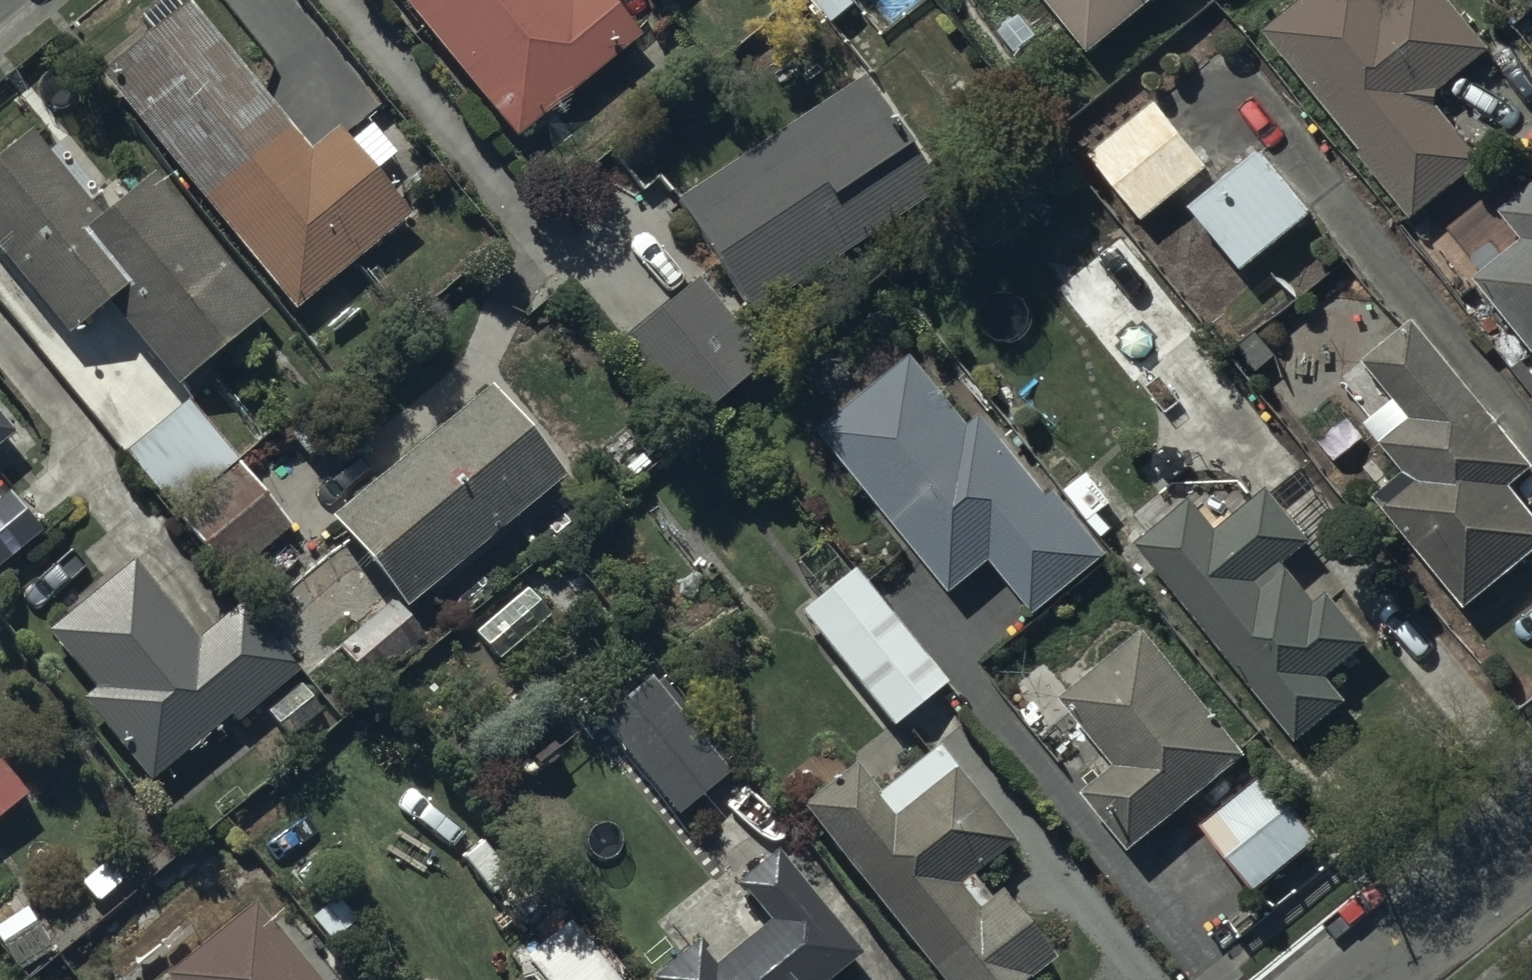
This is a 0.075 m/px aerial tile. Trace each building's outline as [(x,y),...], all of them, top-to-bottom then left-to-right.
[(101,77),(296,313),(409,219),(373,175),(398,155),(373,125),(348,145),(339,133),(314,153),(188,0),(187,0),(179,6),(173,0),(161,0),(139,18),(152,33),(100,76),(101,77)] [(511,141),(636,39),(604,0),(396,0),(511,141)] [(1088,54),(1155,0),(1044,0),(1088,54)] [(1264,33),(1409,221),(1482,164),(1431,98),(1489,53),(1449,0),(1304,0),(1264,33)] [(949,186),(874,72),(674,202),(749,317),(949,186)] [(1207,168),(1154,103),(1088,157),(1141,223),(1207,168)] [(0,159),(0,255),(68,339),(110,306),(176,391),(268,314),(157,179),(102,222),(33,133),(0,159)] [(1311,215),(1257,152),(1189,210),(1242,275),(1311,215)] [(1476,281),(1531,352),(1531,187),(1498,214),(1522,245),(1476,281)] [(1129,234),(1127,235),(1052,292),(1132,390),(1207,329),(1129,234)] [(764,366),(695,280),(620,341),(688,426),(764,366)] [(1377,500),(1464,611),(1531,558),(1531,512),(1511,485),(1530,470),(1417,325),(1365,365),(1395,404),(1365,427),(1404,477),(1377,500)] [(911,357),(821,434),(950,596),(992,562),(1035,616),(1107,556),(1054,490),(1048,495),(981,411),(968,422),(911,357)] [(332,520),(406,611),(564,476),(489,387),(332,520)] [(124,453),(125,455),(227,580),(234,575),(256,602),(281,582),(276,576),(295,561),(279,542),(294,530),(189,400),(124,453)] [(14,437),(0,418),(0,448),(14,437)] [(1189,501),(1134,546),(1296,744),(1346,703),(1328,680),(1369,646),(1328,597),(1317,606),(1284,566),(1317,539),(1310,530),(1336,508),(1300,464),(1215,533),(1189,501)] [(44,534),(0,477),(0,568),(44,534)] [(95,692),(82,702),(148,784),(228,718),(235,726),(298,675),(243,606),(199,643),(135,565),(49,635),(95,692)] [(848,565),(795,610),(891,731),(947,684),(848,565)] [(425,640),(392,602),(336,649),(369,687),(425,640)] [(1079,796),(1129,851),(1247,759),(1143,631),(1059,699),(1114,767),(1079,796)] [(587,711),(597,722),(649,788),(702,745),(641,668),(587,711)] [(799,808),(936,979),(1027,979),(1050,962),(996,894),(986,903),(966,878),(1011,841),(936,747),(872,798),(848,768),(799,808)] [(0,765),(0,818),(26,796),(0,765)] [(1200,829),(1255,896),(1323,841),(1269,774),(1200,829)] [(654,979),(829,979),(856,959),(773,855),(735,886),(766,925),(710,970),(693,948),(654,979)] [(250,905),(163,976),(166,979),(313,979),(250,905)] [(26,909),(0,925),(0,946),(19,974),(57,951),(30,906),(26,909)] [(568,923),(522,961),(537,979),(616,979),(568,923)]
